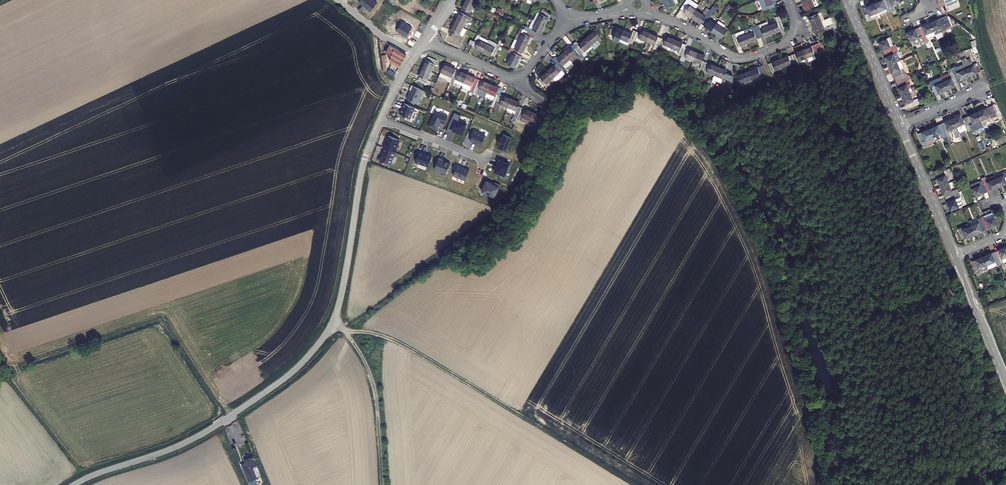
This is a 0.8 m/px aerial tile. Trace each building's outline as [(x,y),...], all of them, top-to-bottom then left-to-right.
[(677,0),(662,0),(666,8),(678,2),(677,0)] [(690,0),(687,0),(684,4),(680,9),(683,11),(683,12),(691,17),(696,9),(698,6),(690,0)] [(767,10),(775,7),(774,3),(775,3),(774,0),(763,0),(767,10)] [(806,11),(815,7),(812,0),(809,0),(803,3),(806,11)] [(876,3),(879,12),(881,15),(889,11),(890,13),(893,11),(888,0),(884,0),(876,3)] [(893,11),(897,10),(895,5),(903,2),(902,0),(888,0),(893,11)] [(462,9),(461,12),(469,16),(474,5),(466,1),(462,8),(462,9)] [(864,8),(869,19),(873,18),(872,15),(879,12),(876,3),(864,8)] [(701,24),(702,24),(706,16),(710,11),(707,8),(703,14),(696,9),(691,17),(701,24)] [(550,14),(542,10),(541,13),(538,12),(534,20),(545,26),(549,18),(548,17),(550,14)] [(460,12),(455,23),(463,27),(467,19),(470,21),(472,18),(469,16),(461,12),(460,12)] [(427,14),(419,26),(425,29),(433,17),(427,14)] [(809,17),(812,26),(821,22),(817,14),(809,17)] [(948,15),(932,22),(937,34),(937,35),(945,32),(944,29),(953,26),(948,15)] [(704,26),(711,31),(717,23),(706,16),(702,24),(704,26)] [(777,22),(769,25),(772,34),(780,31),(780,30),(784,29),(779,17),(775,18),(777,22)] [(534,20),(533,20),(529,28),(526,26),(524,30),(535,35),(537,32),(541,34),(545,26),(534,20)] [(767,21),(756,26),(760,38),(764,37),(772,34),(769,25),(767,21)] [(812,26),(816,34),(824,30),(821,22),(812,26)] [(932,22),(920,28),(926,40),(927,42),(929,41),(928,38),(937,34),(932,22)] [(463,27),(455,23),(450,31),(451,32),(450,35),(461,40),(467,29),(463,27)] [(711,31),(722,38),(727,30),(717,23),(711,31)] [(612,26),(609,34),(620,39),(624,30),(616,27),(612,26)] [(760,38),(756,26),(744,30),(749,43),(757,40),(757,39),(760,38)] [(522,33),(518,41),(527,45),(531,37),(534,39),(535,35),(524,30),(521,28),(519,32),(522,33)] [(909,33),(912,41),(914,40),(916,44),(926,40),(920,28),(909,33)] [(641,33),(637,31),(634,40),(637,41),(639,38),(647,41),(650,32),(643,29),(641,33)] [(632,33),(624,30),(620,39),(632,44),(634,40),(637,31),(634,30),(632,33)] [(732,35),(737,47),(740,46),(749,43),(744,30),(732,35)] [(595,31),(585,39),(591,46),(601,38),(595,31)] [(659,36),(650,32),(647,41),(658,46),(662,38),(658,37),(659,36)] [(477,35),(474,41),(472,46),(475,47),(475,48),(483,52),(487,43),(489,40),(477,35)] [(665,40),(662,38),(658,46),(662,48),(663,44),(672,48),(676,39),(667,35),(665,40)] [(880,42),(885,54),(899,48),(897,44),(896,45),(895,45),(891,37),(880,42)] [(577,41),(573,44),(582,54),(591,46),(585,39),(579,44),(577,41)] [(683,42),(676,39),(672,48),(679,51),(678,55),(681,56),(685,48),(686,44),(683,43),(683,42)] [(509,50),(513,52),(521,56),(523,53),(527,45),(518,41),(515,49),(511,47),(509,50)] [(495,47),(487,43),(483,52),(491,56),(491,55),(495,57),(500,46),(496,44),(495,47)] [(825,47),(820,43),(803,49),(807,59),(808,62),(816,59),(814,56),(822,53),(820,49),(825,47)] [(573,44),(563,53),(569,60),(577,54),(579,57),(581,59),(584,57),(582,54),(573,44)] [(394,48),(390,46),(386,52),(390,55),(394,48)] [(399,51),(394,48),(390,55),(391,56),(390,61),(392,63),(399,51)] [(688,49),(685,48),(681,56),(693,61),(697,52),(689,49),(688,49)] [(885,54),(890,65),(901,61),(898,52),(900,51),(899,48),(885,54)] [(795,54),(792,55),(795,63),(807,59),(803,49),(795,53),(795,54)] [(402,53),(399,51),(392,63),(396,65),(402,53)] [(513,52),(507,64),(516,68),(521,56),(513,52)] [(705,56),(697,52),(693,61),(702,65),(700,69),(703,70),(706,63),(703,61),(705,56)] [(406,55),(402,53),(396,65),(400,67),(406,55)] [(569,60),(563,53),(557,58),(560,61),(557,64),(563,71),(572,63),(569,60)] [(577,54),(569,60),(572,63),(579,57),(577,54)] [(788,55),(780,59),(783,67),(795,63),(792,55),(789,56),(788,55)] [(437,60),(429,57),(427,60),(426,60),(423,68),(432,72),(437,60)] [(964,61),(965,63),(970,76),(982,71),(979,62),(975,64),(972,58),(968,59),(964,61)] [(768,64),(772,72),(783,67),(780,59),(771,62),(772,63),(768,64)] [(890,65),(897,81),(908,76),(903,64),(906,63),(904,59),(901,61),(890,65)] [(710,64),(706,63),(703,70),(715,75),(718,67),(710,63),(710,64)] [(965,63),(953,68),(959,81),(970,76),(965,63)] [(456,69),(444,64),(439,76),(447,80),(447,81),(450,82),(456,70),(456,69)] [(563,71),(557,64),(554,66),(553,66),(546,71),(553,79),(555,82),(565,74),(563,71)] [(767,77),(763,65),(750,70),(753,79),(763,75),(764,78),(767,77)] [(727,70),(718,67),(715,75),(723,79),(722,82),(725,83),(728,75),(725,74),(727,70)] [(420,77),(419,80),(430,85),(431,81),(428,80),(432,72),(423,68),(419,76),(420,77)] [(943,77),(945,81),(949,89),(957,86),(956,82),(959,81),(953,68),(949,70),(951,74),(943,77)] [(459,71),(456,70),(450,82),(453,84),(454,82),(462,86),(468,74),(459,70),(459,71)] [(737,75),(741,84),(753,79),(750,70),(737,75)] [(538,80),(543,87),(553,79),(546,71),(540,77),(541,78),(538,80)] [(476,77),(468,74),(462,86),(471,89),(470,91),(473,92),(479,80),(476,78),(476,77)] [(897,81),(904,96),(912,92),(917,90),(915,86),(913,87),(911,83),(913,82),(910,75),(908,76),(897,81)] [(482,81),(479,80),(473,92),(485,98),(487,93),(491,84),(483,80),(482,81)] [(931,81),(937,94),(949,89),(945,81),(937,85),(935,80),(931,81)] [(499,88),(491,84),(487,93),(495,96),(492,104),(495,106),(500,94),(497,93),(499,88)] [(904,96),(908,108),(921,102),(919,98),(915,100),(912,92),(904,96)] [(504,96),(500,94),(495,106),(494,108),(498,110),(499,107),(507,111),(512,99),(504,95),(504,96)] [(520,102),(512,99),(507,111),(515,114),(513,117),(517,119),(522,108),(518,106),(520,102)] [(994,105),(979,112),(983,120),(984,122),(999,116),(994,105)] [(525,109),(522,108),(517,119),(516,121),(520,122),(520,120),(528,124),(534,112),(526,108),(525,109)] [(542,115),(534,112),(528,124),(540,129),(545,118),(541,116),(542,115)] [(979,112),(968,117),(973,129),(977,128),(975,124),(983,120),(979,112)] [(963,115),(955,118),(958,127),(966,123),(969,131),(973,129),(968,117),(964,118),(963,115)] [(955,118),(943,123),(950,140),(954,138),(950,130),(954,128),(957,138),(958,137),(962,136),(958,127),(955,118)] [(943,123),(931,128),(935,137),(943,133),(946,141),(950,140),(943,123)] [(920,133),(925,147),(929,145),(929,144),(937,141),(935,137),(931,128),(920,133)] [(937,174),(942,186),(950,183),(945,171),(942,172),(937,174)] [(997,178),(1001,187),(1005,184),(1005,172),(1004,173),(1005,175),(997,178)] [(983,178),(984,180),(989,191),(1001,187),(997,178),(996,175),(988,179),(987,176),(983,178)] [(972,184),(977,197),(989,191),(984,180),(981,182),(981,181),(972,184)] [(942,186),(947,198),(961,192),(959,189),(954,191),(950,183),(942,186)] [(947,198),(952,210),(966,204),(961,192),(947,198)] [(996,216),(984,221),(987,229),(999,224),(996,216)] [(980,223),(973,226),(976,234),(987,229),(984,221),(983,218),(979,219),(980,223)] [(960,229),(964,239),(976,234),(973,226),(964,229),(963,227),(960,229)] [(997,251),(1002,264),(1005,262),(1005,248),(997,251)] [(997,251),(985,256),(988,264),(990,268),(998,265),(1002,264),(997,251)] [(973,261),(978,273),(990,268),(988,264),(985,256),(973,261)] [(243,470),(248,484),(255,484),(259,484),(252,466),(243,470)]
